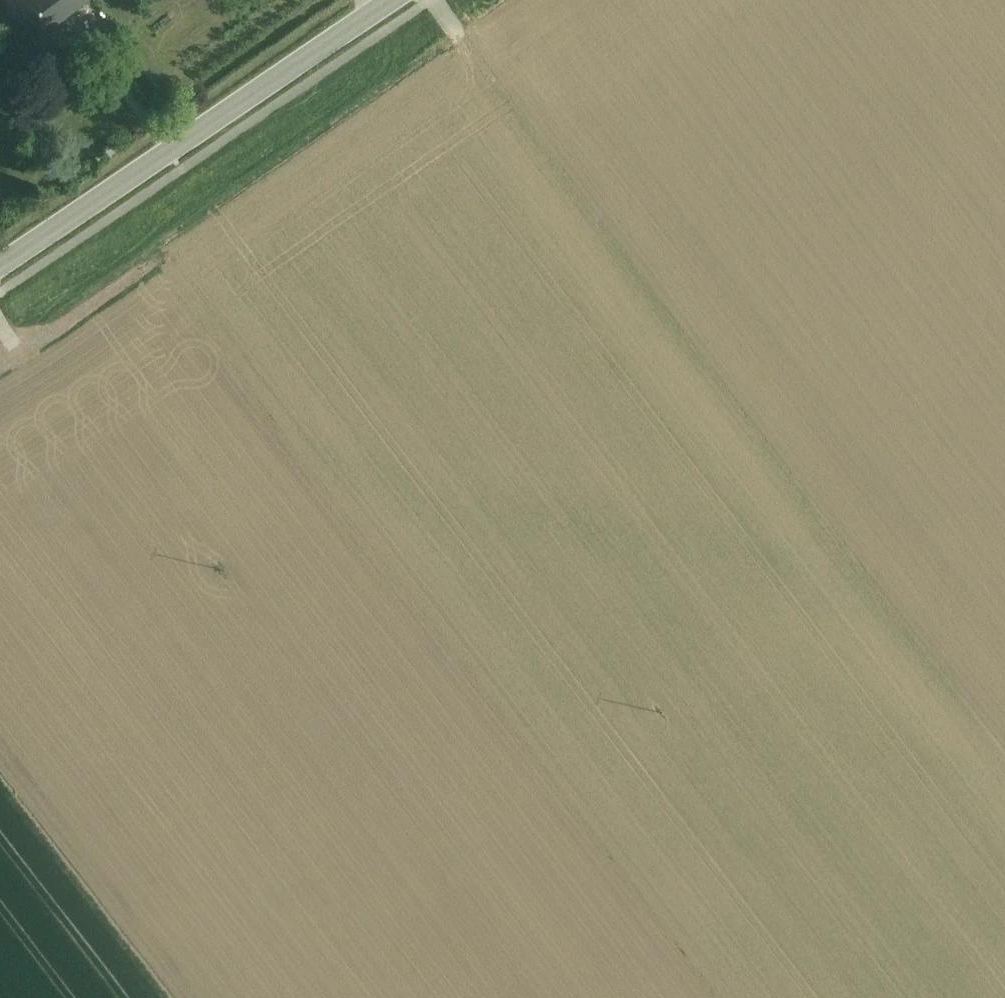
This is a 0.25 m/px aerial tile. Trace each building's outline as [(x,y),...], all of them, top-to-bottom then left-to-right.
[(91,5),(88,0),(8,0),(35,41),(91,5)]
